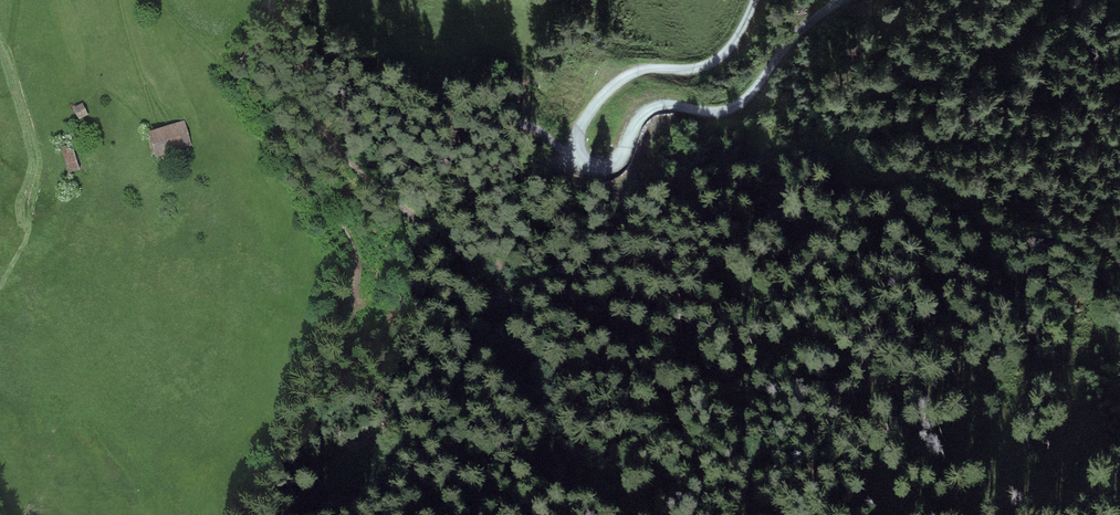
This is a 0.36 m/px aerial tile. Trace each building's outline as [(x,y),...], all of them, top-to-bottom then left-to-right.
[(82,103),(73,108),(79,120),(89,115),(82,103)] [(184,121),(147,133),(155,158),(192,146),(184,121)] [(73,146),(61,150),(68,174),(80,171),(73,146)]
